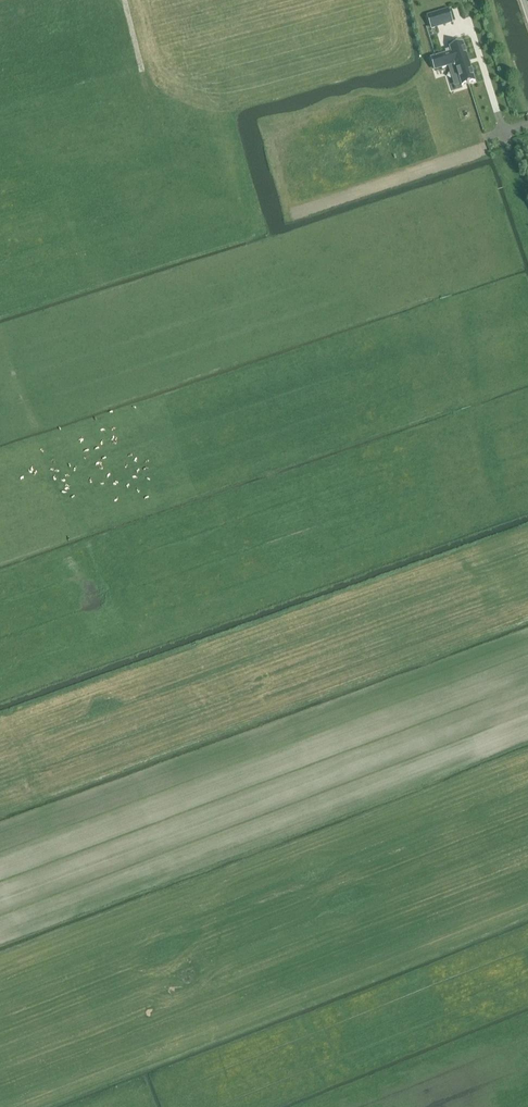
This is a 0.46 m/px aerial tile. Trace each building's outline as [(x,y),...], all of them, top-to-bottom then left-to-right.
[(438,27),(434,15),(428,17),(432,29),(438,27)] [(451,52),(431,59),(435,71),(455,65),(462,86),(467,84),(468,85),(470,84),(470,83),(475,82),(463,44),(450,48),(451,52)]
